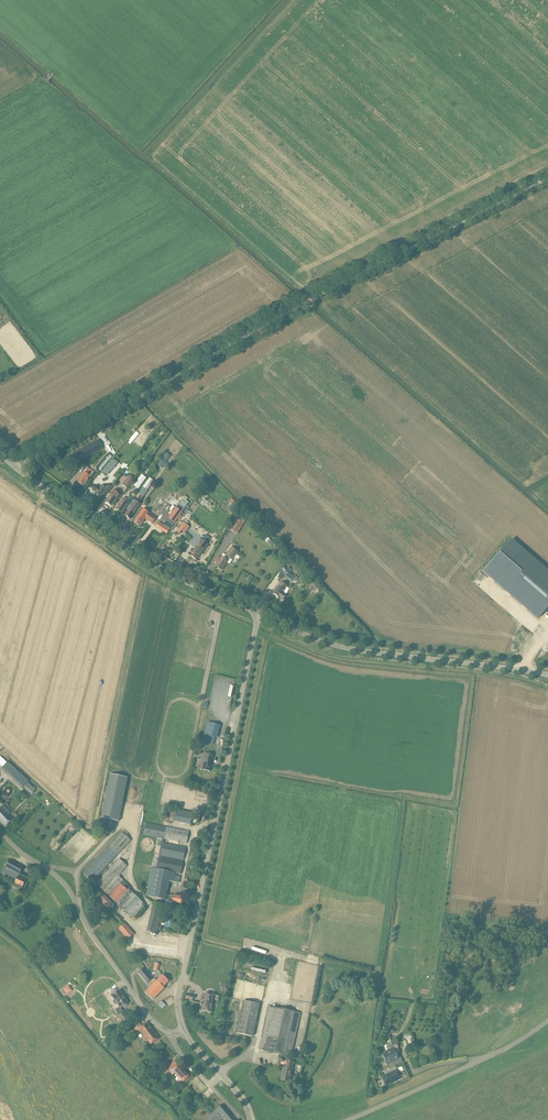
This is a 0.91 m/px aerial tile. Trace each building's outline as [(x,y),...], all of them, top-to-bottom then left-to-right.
[(132,442),(139,433),(136,431),(129,440),(132,442)] [(103,449),(98,440),(69,456),(74,465),(103,449)] [(170,456),(166,453),(160,462),(164,465),(170,456)] [(105,467),(110,471),(116,465),(111,461),(105,467)] [(94,472),(88,467),(78,482),(84,486),(94,472)] [(146,478),(142,475),(134,486),(139,489),(146,478)] [(134,479),(129,476),(122,485),(127,489),(134,479)] [(153,481),(149,478),(135,497),(138,500),(141,495),(143,497),(147,491),(147,490),(153,481)] [(112,486),(109,484),(106,485),(101,485),(100,487),(95,484),(91,490),(96,493),(95,494),(101,498),(106,491),(108,493),(112,486)] [(120,494),(114,490),(106,502),(112,506),(120,494)] [(128,502),(123,498),(116,509),(121,512),(128,502)] [(134,499),(131,504),(127,509),(129,510),(125,515),(130,519),(134,513),(137,508),(136,507),(139,503),(134,499)] [(176,508),(169,519),(175,523),(182,512),(185,508),(179,504),(176,508)] [(156,517),(143,509),(134,522),(140,526),(145,518),(152,523),(156,517)] [(238,517),(231,529),(237,533),(244,520),(238,517)] [(170,529),(159,522),(156,526),(167,534),(170,529)] [(176,531),(180,534),(182,531),(185,533),(190,527),(183,522),(176,531)] [(274,543),(263,534),(260,537),(271,547),(274,543)] [(210,540),(205,536),(190,556),(196,560),(208,544),(207,544),(210,540)] [(538,619),(547,607),(547,572),(511,540),(484,572),(538,619)] [(225,556),(224,558),(222,557),(215,566),(221,570),(226,562),(228,563),(230,559),(233,561),(239,552),(231,547),(225,556)] [(295,577),(286,570),(282,575),(291,582),(295,577)] [(287,586),(282,582),(281,582),(273,593),(279,597),(283,600),(286,595),(282,592),(287,586)] [(215,738),(218,725),(208,722),(203,739),(214,742),(215,738)] [(213,755),(204,753),(200,769),(209,771),(213,755)] [(29,781),(8,762),(1,769),(23,788),(24,787),(32,794),(36,789),(28,782),(29,781)] [(110,774),(101,818),(118,821),(127,778),(110,774)] [(3,806),(0,808),(0,820),(5,826),(12,820),(7,814),(9,813),(3,806)] [(193,812),(177,809),(174,822),(191,825),(193,812)] [(103,829),(107,833),(115,824),(111,820),(103,829)] [(187,843),(189,831),(146,823),(144,834),(162,838),(157,868),(151,867),(146,895),(169,900),(172,901),(172,902),(181,903),(182,896),(174,895),(170,895),(166,894),(167,885),(168,885),(169,880),(174,881),(179,882),(180,876),(170,874),(170,871),(181,873),(183,861),(161,857),(161,855),(183,859),(186,847),(163,843),(164,838),(187,843)] [(130,840),(122,832),(84,872),(108,894),(105,897),(104,896),(100,900),(99,901),(102,905),(103,904),(109,909),(114,905),(113,904),(115,902),(133,918),(145,905),(129,890),(131,888),(118,875),(127,866),(119,859),(100,879),(97,876),(130,840)] [(23,867),(9,860),(2,873),(16,880),(13,886),(21,890),(26,881),(18,877),(23,867)] [(163,908),(153,905),(146,932),(157,934),(163,908)] [(134,934),(125,923),(119,929),(127,940),(134,934)] [(246,969),(261,973),(263,966),(248,962),(246,969)] [(152,978),(144,967),(138,972),(147,983),(152,978)] [(310,980),(311,978),(310,976),(310,975),(309,973),(308,972),(306,971),(304,970),(303,969),(301,969),(299,970),(297,971),(296,972),(295,974),(294,975),(293,977),(293,978),(294,980),(294,982),(295,983),(296,984),(298,986),(299,986),(301,987),(302,987),(305,986),(306,986),(307,985),(308,984),(309,983),(310,981),(310,980)] [(169,981),(163,974),(158,980),(156,978),(151,982),(153,985),(147,992),(154,999),(165,987),(164,987),(169,981)] [(67,994),(72,990),(68,985),(63,989),(67,994)] [(119,990),(111,996),(119,1007),(120,1008),(121,1008),(128,1003),(119,990)] [(219,996),(215,995),(205,993),(202,1010),(212,1012),(214,1000),(218,1001),(219,996)] [(166,1005),(161,1001),(158,1005),(162,1009),(166,1005)] [(241,1001),(235,1034),(253,1037),(258,1004),(241,1001)] [(301,1013),(269,1006),(260,1049),(291,1056),(301,1013)] [(118,1016),(117,1017),(123,1023),(129,1017),(124,1011),(118,1016)] [(142,1026),(138,1022),(132,1026),(135,1031),(136,1030),(139,1034),(141,1032),(150,1044),(158,1038),(147,1022),(142,1026)] [(410,1033),(403,1034),(405,1040),(402,1041),(403,1047),(413,1045),(410,1033)] [(386,1051),(381,1053),(387,1066),(400,1060),(394,1047),(393,1048),(386,1051)] [(178,1065),(174,1061),(166,1069),(173,1075),(174,1073),(184,1082),(190,1076),(178,1064),(178,1065)] [(293,1062),(286,1061),(285,1068),(283,1068),(280,1080),(289,1082),(293,1062)] [(383,1080),(377,1082),(380,1088),(400,1079),(400,1078),(406,1076),(404,1071),(398,1074),(397,1070),(382,1077),(383,1080)] [(196,1108),(192,1103),(187,1106),(192,1111),(196,1108)] [(222,1104),(205,1119),(221,1119),(223,1119),(236,1119),(222,1104)]
